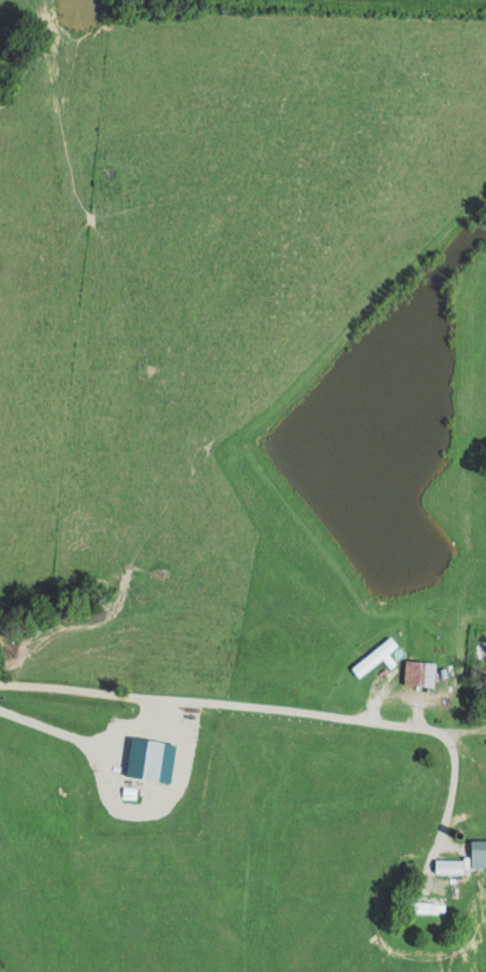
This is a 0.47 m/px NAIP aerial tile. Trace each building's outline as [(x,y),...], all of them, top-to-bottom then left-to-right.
[(434,662),(404,661),(404,686),(434,686),(434,662)] [(121,770),(132,771),(138,722),(127,720),(121,770)] [(463,874),(463,862),(481,863),(481,854),(485,854),(485,841),(482,840),(482,832),(464,831),(462,860),(435,859),(434,873),(463,874)] [(431,912),(431,920),(449,920),(449,902),(407,902),(407,912),(431,912)]
